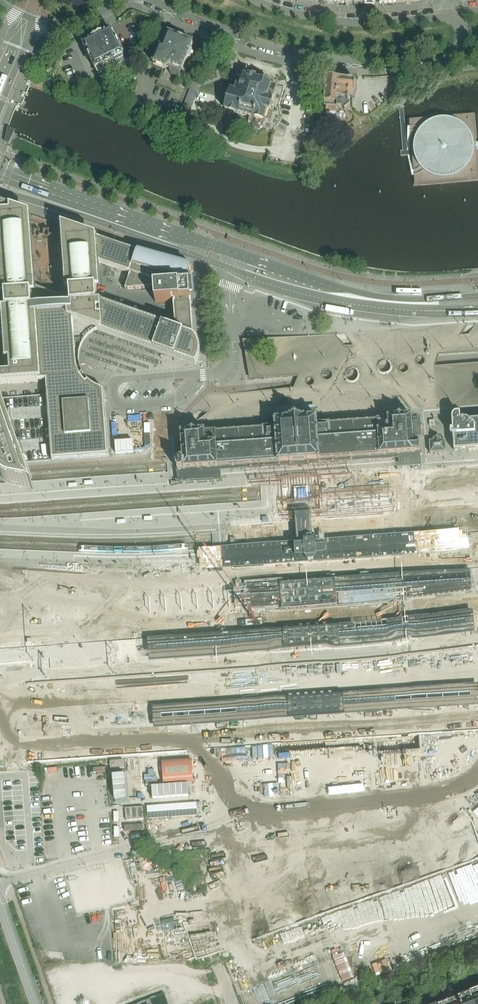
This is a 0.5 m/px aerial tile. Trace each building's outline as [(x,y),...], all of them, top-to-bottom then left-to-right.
[(116,74),(120,72),(117,66),(124,62),(122,57),(124,56),(112,31),(102,36),(103,35),(104,34),(104,33),(105,32),(105,31),(105,30),(105,29),(104,29),(102,30),(102,31),(102,32),(101,32),(101,33),(100,33),(96,35),(116,74)] [(182,71),(193,44),(184,40),(186,34),(180,32),(178,37),(177,37),(169,34),(168,35),(165,33),(153,64),(167,69),(168,65),(182,71)] [(93,41),(83,46),(95,71),(96,70),(99,76),(109,70),(112,76),(116,74),(96,35),(92,37),(92,38),(91,38),(90,38),(89,38),(89,37),(88,37),(88,36),(85,38),(86,38),(86,39),(87,39),(88,40),(89,41),(90,41),(91,41),(92,41),(93,40),(93,41)] [(262,127),(264,121),(270,122),(273,112),(270,111),(273,100),(272,100),(273,95),(269,93),(271,84),(256,79),(256,77),(246,74),(246,77),(244,76),(243,81),(238,79),(234,94),(229,93),(229,95),(225,106),(226,106),(224,110),(253,118),(252,124),(253,127),(253,128),(259,130),(260,129),(262,127)] [(327,78),(326,88),(324,107),(326,107),(325,111),(336,112),(336,108),(337,108),(342,109),(345,111),(350,107),(348,104),(349,92),(354,92),(355,81),(343,80),(327,78)] [(192,106),(185,103),(182,110),(189,113),(192,106)] [(476,143),(473,114),(409,120),(414,184),(477,178),(477,172),(476,150),(477,150),(477,143),(476,143)] [(9,145),(10,141),(11,142),(15,134),(14,133),(8,131),(7,136),(6,140),(5,143),(9,145)] [(47,381),(48,390),(49,412),(51,445),(52,461),(109,457),(109,456),(105,394),(104,390),(102,390),(100,389),(98,388),(96,387),(95,386),(93,385),(91,384),(90,383),(88,381),(87,380),(85,378),(84,376),(83,374),(82,373),(81,371),(81,368),(80,366),(80,364),(80,362),(79,360),(80,358),(80,355),(80,353),(81,351),(81,349),(82,347),(83,345),(84,343),(86,342),(87,340),(88,338),(90,337),(92,335),(94,334),(95,333),(97,332),(96,330),(103,332),(168,355),(170,356),(172,356),(173,356),(175,356),(177,356),(179,356),(180,355),(182,355),(184,354),(185,353),(186,352),(188,351),(189,349),(190,348),(191,347),(192,345),(192,344),(193,342),(193,340),(194,338),(194,337),(194,336),(192,309),(174,311),(176,330),(97,302),(94,261),(130,274),(137,252),(77,231),(77,237),(66,238),(71,299),(31,286),(26,213),(10,208),(11,213),(0,214),(0,218),(1,231),(11,370),(11,376),(0,376),(0,385),(47,381)] [(174,303),(174,304),(191,303),(190,278),(189,270),(137,252),(130,274),(125,290),(154,288),(155,303),(175,301),(175,303),(174,303)] [(1,478),(2,479),(3,480),(4,482),(5,483),(6,484),(8,485),(9,485),(10,486),(12,487),(30,490),(31,490),(32,490),(33,491),(33,492),(34,491),(24,463),(18,446),(16,439),(7,414),(4,405),(3,404),(2,403),(1,402),(0,401),(0,400),(0,474),(1,478)] [(454,440),(454,452),(456,452),(470,451),(472,451),(477,450),(477,417),(461,418),(460,415),(459,415),(458,415),(457,415),(456,415),(455,416),(454,416),(454,417),(453,417),(453,418),(453,419),(452,420),(452,421),(454,440)] [(349,432),(331,434),(330,424),(330,423),(329,423),(329,424),(328,424),(319,424),(318,424),(317,424),(317,420),(317,419),(317,418),(315,419),(306,420),(305,419),(304,419),(302,419),(303,420),(299,421),(299,420),(298,420),(298,421),(296,421),(294,421),(294,420),(293,420),(293,421),(289,421),(289,420),(288,420),(286,420),(286,421),(277,422),(277,421),(275,421),(275,422),(275,423),(275,427),(275,428),(273,428),(270,428),(269,428),(265,428),(264,428),(263,428),(263,429),(262,430),(263,430),(263,433),(264,432),(264,437),(264,439),(263,439),(263,440),(262,440),(261,440),(257,440),(255,440),(253,440),(254,440),(253,440),(253,441),(251,441),(247,441),(246,441),(245,441),(244,441),(242,441),(238,442),(236,442),(236,441),(235,441),(235,442),(234,442),(233,442),(229,442),(227,442),(225,442),(225,443),(224,443),(220,443),(216,443),(216,440),(216,436),(216,433),(216,434),(216,433),(216,432),(216,433),(216,431),(215,432),(213,432),(209,432),(207,432),(206,432),(205,432),(205,431),(203,431),(203,432),(196,432),(189,432),(183,433),(181,433),(181,435),(182,446),(181,446),(182,447),(183,458),(182,458),(182,460),(177,460),(177,461),(178,463),(177,463),(177,467),(178,467),(178,469),(178,470),(183,470),(184,470),(185,470),(187,470),(187,469),(190,469),(190,470),(194,470),(194,469),(197,469),(200,469),(204,468),(204,469),(206,469),(207,469),(209,468),(211,468),(214,468),(215,468),(216,468),(217,468),(218,468),(218,467),(221,467),(223,467),(227,467),(229,467),(232,466),(233,467),(234,467),(234,466),(238,466),(240,466),(243,466),(245,466),(248,465),(248,466),(249,466),(250,466),(251,466),(251,465),(252,465),(255,465),(259,465),(258,465),(262,464),(262,465),(263,465),(265,465),(265,464),(266,464),(269,464),(273,464),(276,463),(276,464),(278,463),(278,464),(280,464),(281,464),(281,463),(284,463),(285,463),(288,463),(289,463),(291,463),(295,463),(295,462),(296,462),(297,462),(298,462),(297,462),(298,462),(301,462),(302,462),(303,462),(307,462),(308,462),(309,462),(309,461),(310,461),(309,461),(313,461),(314,461),(317,461),(318,461),(320,461),(320,460),(321,460),(325,460),(327,460),(331,459),(331,460),(332,460),(333,460),(334,459),(337,459),(340,459),(343,458),(343,459),(346,459),(346,458),(349,458),(350,458),(352,458),(353,458),(359,457),(359,458),(360,458),(362,457),(362,458),(363,458),(363,457),(368,457),(369,457),(371,457),(372,457),(372,456),(378,456),(379,456),(380,456),(382,456),(384,456),(386,456),(389,455),(389,456),(391,455),(391,456),(392,456),(392,455),(394,455),(397,454),(397,455),(401,455),(401,454),(404,454),(407,454),(411,453),(411,454),(413,454),(414,454),(414,453),(420,453),(420,452),(419,450),(420,450),(420,446),(419,446),(419,444),(419,443),(418,443),(418,440),(418,439),(413,440),(413,431),(413,429),(413,427),(412,427),(412,425),(412,424),(412,423),(412,420),(412,418),(412,417),(411,416),(410,417),(409,417),(403,417),(396,417),(396,418),(394,418),(389,418),(388,418),(388,419),(387,419),(387,420),(386,420),(379,420),(380,420),(378,420),(377,420),(377,421),(378,430),(349,432)] [(377,421),(330,424),(331,434),(349,432),(378,430),(377,421)] [(262,430),(216,433),(216,434),(216,433),(216,436),(216,440),(216,443),(220,443),(224,443),(225,443),(225,442),(227,442),(229,442),(233,442),(234,442),(235,442),(235,441),(236,441),(236,442),(238,442),(242,441),(244,441),(245,441),(246,441),(247,441),(251,441),(253,441),(253,440),(254,440),(253,440),(255,440),(257,440),(261,440),(262,440),(263,440),(263,439),(264,439),(264,437),(264,432),(263,433),(263,430),(262,430)] [(434,441),(430,442),(430,441),(429,441),(429,442),(429,443),(431,443),(431,452),(430,452),(430,453),(430,454),(432,454),(432,453),(434,453),(435,455),(436,455),(436,454),(437,454),(437,455),(437,454),(439,454),(440,454),(441,454),(442,454),(442,453),(444,452),(444,453),(445,453),(446,453),(446,452),(446,451),(445,442),(446,442),(445,441),(445,440),(444,441),(441,441),(441,438),(440,438),(434,439),(433,439),(434,441)] [(43,500),(134,497),(133,474),(42,478),(43,500)] [(381,490),(384,533),(376,533),(323,537),(319,482),(283,484),(287,547),(231,551),(232,555),(232,561),(266,559),(269,590),(235,593),(235,597),(236,607),(269,605),(271,636),(238,638),(238,643),(239,649),(272,647),(274,672),(276,704),(243,706),(243,708),(243,716),(243,718),(277,715),(279,747),(279,756),(360,751),(369,750),(415,747),(414,737),(392,739),(390,708),(390,705),(389,699),(389,696),(412,694),(409,662),(408,638),(401,532),(398,488),(381,490)] [(377,497),(362,498),(363,509),(390,507),(389,496),(383,497),(377,498),(377,497)] [(341,499),(335,500),(336,511),(363,509),(362,498),(347,499),(347,500),(341,500),(341,499)] [(256,505),(241,507),(242,518),(269,516),(268,505),(262,505),(262,506),(257,506),(256,505)] [(221,508),(214,508),(215,519),(242,518),(241,507),(226,508),(221,509),(221,508)] [(468,577),(449,578),(450,586),(468,584),(468,577)] [(471,617),(452,619),(453,626),(471,625),(471,617)] [(166,683),(166,670),(141,670),(141,683),(166,683)] [(153,707),(154,729),(477,706),(477,684),(153,707)] [(192,760),(162,762),(164,784),(193,782),(192,760)] [(124,768),(123,761),(110,761),(110,769),(124,768)] [(103,777),(103,765),(92,765),(92,777),(103,777)] [(152,787),(153,798),(188,796),(188,785),(152,787)] [(148,807),(148,819),(197,815),(197,803),(148,807)] [(449,1003),(461,1003),(459,999),(458,998),(452,1000),(450,997),(449,997),(445,986),(442,987),(449,1003)] [(442,1003),(449,1003),(442,987),(440,987),(445,999),(442,1000),(443,1003),(442,1003)] [(475,992),(474,990),(469,992),(474,1003),(476,1003),(477,1003),(477,991),(475,992)] [(459,999),(461,1003),(477,1003),(476,1003),(474,1003),(469,992),(465,993),(466,996),(459,999)] [(155,996),(133,1003),(158,1003),(155,996)]
